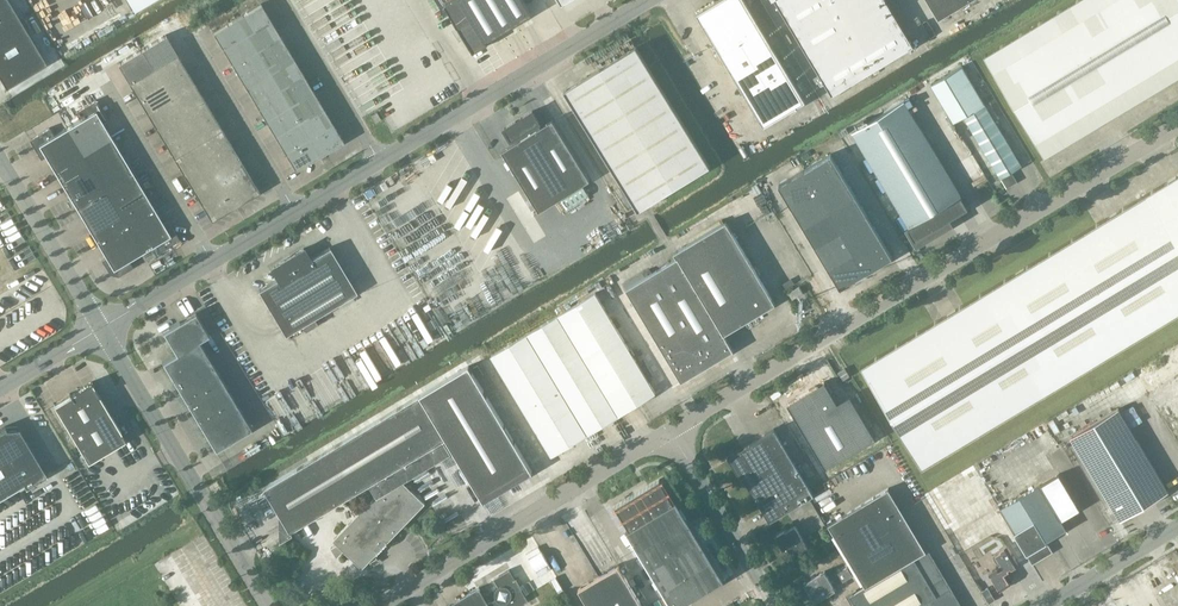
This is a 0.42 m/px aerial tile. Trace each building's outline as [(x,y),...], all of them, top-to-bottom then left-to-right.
[(47,63),(22,22),(9,0),(0,0),(0,77),(5,86),(6,87),(47,63)] [(134,9),(148,0),(128,0),(134,9)] [(473,51),(488,43),(487,40),(531,14),(523,0),(451,0),(445,4),(473,51)] [(764,125),(805,101),(744,0),(718,0),(696,13),(764,125)] [(832,93),(913,44),(886,0),(775,0),(832,93)] [(939,18),(969,0),(928,0),(939,18)] [(1045,156),(1177,76),(1177,0),(1077,0),(984,56),(1045,156)] [(213,32),(295,170),(343,141),(261,3),(213,32)] [(141,49),(117,63),(129,82),(170,152),(173,157),(211,220),(260,191),(221,128),(218,123),(176,54),(165,35),(141,49)] [(491,50),(500,47),(498,39),(489,42),(491,50)] [(564,91),(638,210),(709,166),(636,47),(564,91)] [(954,122),(964,116),(1007,188),(1015,183),(1016,180),(1011,172),(1022,166),(962,65),(931,84),(954,122)] [(46,155),(74,205),(83,223),(85,222),(106,257),(101,260),(110,274),(118,276),(133,267),(129,259),(155,244),(159,251),(179,239),(168,220),(163,223),(142,189),(143,188),(133,171),(103,121),(107,119),(95,100),(76,112),(80,119),(54,135),(49,128),(30,140),(41,158),(46,155)] [(872,165),(909,227),(908,227),(917,243),(950,224),(948,219),(969,207),(962,195),(961,196),(924,134),(904,100),(852,132),(872,165)] [(532,111),(503,128),(511,140),(512,140),(513,142),(501,150),(536,208),(587,177),(552,119),(540,126),(539,123),(540,123),(532,111)] [(371,116),(375,122),(381,119),(377,112),(371,116)] [(831,153),(779,184),(841,287),(892,256),(831,153)] [(983,292),(963,304),(934,322),(860,367),(922,469),(1035,400),(1045,394),(1177,314),(1177,175),(983,292)] [(677,258),(626,288),(682,381),(734,350),(724,334),(775,303),(726,221),(674,253),(677,258)] [(272,267),(278,278),(258,290),(285,335),(323,312),(324,315),(335,309),(333,306),(357,292),(329,247),(310,259),(303,248),(272,267)] [(799,286),(789,293),(793,299),(803,292),(799,286)] [(595,292),(559,315),(491,355),(552,455),(656,392),(595,292)] [(176,354),(162,362),(215,450),(252,428),(199,341),(209,335),(195,312),(162,331),(176,354)] [(1154,371),(1177,413),(1177,357),(1154,371)] [(420,395),(264,488),(281,515),(291,532),(370,484),(377,494),(333,540),(337,544),(331,547),(337,557),(344,550),(362,568),(370,562),(378,558),(376,554),(425,503),(403,481),(431,464),(424,452),(442,441),(443,440),(446,438),(479,493),(528,463),(470,368),(469,365),(420,395)] [(662,371),(669,384),(677,380),(671,367),(662,371)] [(843,380),(850,375),(845,368),(838,372),(843,380)] [(53,405),(88,462),(126,439),(91,382),(53,405)] [(830,383),(793,404),(800,416),(796,418),(827,471),(878,441),(852,398),(841,404),(830,383)] [(1119,520),(1168,490),(1118,408),(1069,437),(1119,520)] [(1166,423),(1169,429),(1177,425),(1177,417),(1166,423)] [(23,484),(26,487),(47,475),(18,427),(18,428),(7,429),(5,426),(0,429),(0,498),(23,484)] [(770,521),(814,495),(774,429),(728,456),(744,484),(746,482),(770,521)] [(554,476),(567,471),(563,459),(550,464),(554,476)] [(1058,473),(1040,484),(1061,520),(1079,509),(1058,473)] [(626,531),(671,605),(680,605),(724,579),(677,500),(673,502),(660,479),(615,506),(629,529),(626,531)] [(999,509),(1026,554),(1032,564),(1052,551),(1046,540),(1066,528),(1040,484),(999,509)] [(937,564),(890,486),(827,524),(834,534),(832,536),(861,585),(863,583),(865,586),(850,595),(856,605),(962,605),(937,564)] [(796,554),(808,547),(795,525),(788,529),(787,528),(775,535),(783,549),(785,547),(787,550),(789,552),(792,553),(795,552),(796,554)] [(1008,570),(1018,564),(1006,544),(996,550),(997,552),(990,556),(995,564),(994,565),(993,566),(993,568),(994,568),(988,572),(999,590),(1010,583),(1008,580),(1013,577),(1008,570)] [(323,561),(313,561),(312,573),(323,573),(323,561)] [(618,565),(579,588),(589,605),(588,605),(643,605),(618,565)] [(848,567),(829,578),(825,570),(804,583),(815,602),(836,589),(834,587),(853,576),(848,567)] [(496,598),(488,603),(479,587),(448,605),(519,605),(529,600),(510,569),(494,578),(499,587),(498,587),(497,589),(496,590),(495,591),(495,593),(495,594),(495,596),(495,597),(496,598)] [(182,590),(194,590),(194,579),(182,579),(182,580),(179,580),(179,585),(182,585),(182,590)] [(1137,596),(1143,605),(1177,605),(1177,604),(1164,580),(1137,596)]
